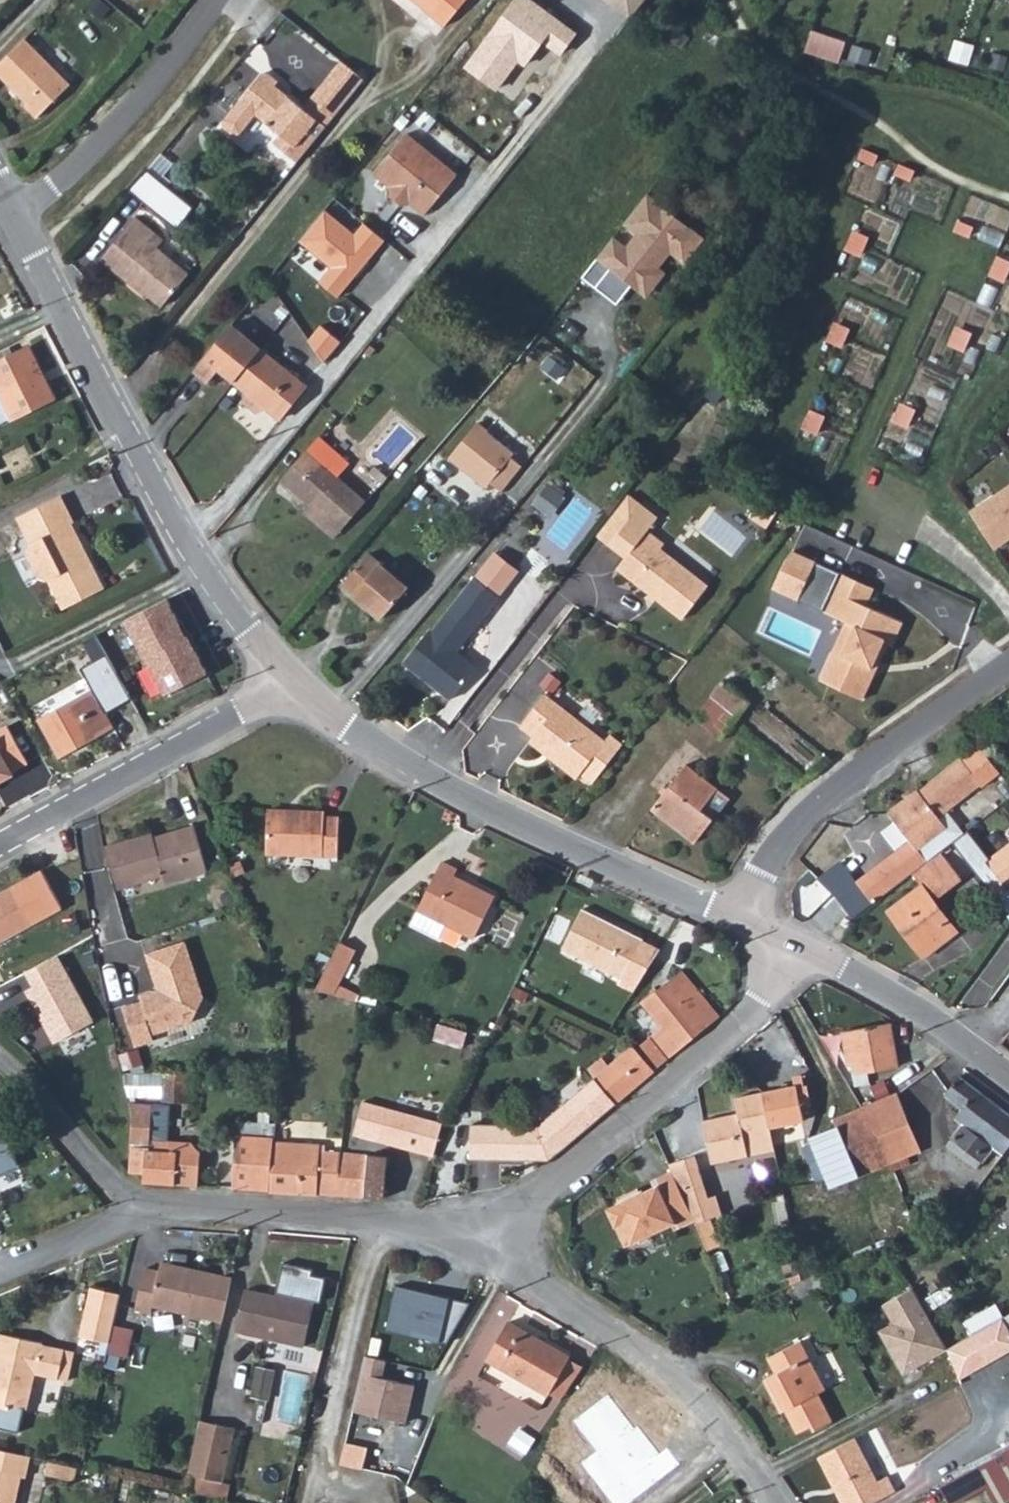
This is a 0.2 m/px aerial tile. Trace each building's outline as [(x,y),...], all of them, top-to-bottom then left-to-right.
[(441,18),(456,0),(418,0),(441,18)] [(0,55),(0,63),(29,93),(27,96),(39,108),(72,75),(27,29),(0,55)] [(813,30),(806,50),(839,62),(846,41),(813,30)] [(331,128),(368,83),(344,65),(335,77),(342,82),(315,115),(331,128)] [(300,166),(331,128),(315,115),(342,82),(335,77),(305,112),(278,89),(281,85),(267,74),(226,123),(226,130),(235,138),(242,137),(258,118),(283,139),(276,147),(300,166)] [(466,169),(416,127),(383,167),(398,180),(399,189),(412,199),(421,197),(433,207),(466,169)] [(646,193),(623,224),(636,234),(626,246),(614,237),(583,277),(596,288),(611,269),(632,285),(637,279),(650,289),(661,274),(654,268),(669,249),(685,262),(704,238),(646,193)] [(360,212),(340,196),(278,271),(297,287),(360,212)] [(164,246),(133,222),(100,263),(135,293),(138,289),(165,310),(190,278),(157,252),(164,246)] [(617,304),(632,285),(611,269),(596,288),(617,304)] [(277,415),(304,382),(236,323),(198,370),(213,383),(225,370),(242,386),(241,397),(252,407),(264,403),(277,415)] [(837,326),(831,346),(842,349),(849,330),(837,326)] [(960,327),(954,346),(966,350),(972,331),(960,327)] [(60,394),(34,348),(21,354),(18,347),(5,353),(9,362),(0,367),(0,422),(60,394)] [(902,406),(896,425),(907,429),(914,410),(902,406)] [(812,412),(806,432),(818,436),(824,416),(812,412)] [(481,423),(452,458),(487,487),(491,482),(502,491),(523,465),(515,459),(519,454),(481,423)] [(309,455),(338,478),(348,465),(320,442),(309,455)] [(334,538),(365,500),(338,478),(309,455),(308,453),(286,480),(302,493),(298,498),(312,509),(306,515),(334,538)] [(664,512),(655,504),(634,485),(600,524),(621,544),(632,554),(656,522),(664,512)] [(975,508),(1000,546),(1008,539),(1008,486),(975,508)] [(53,578),(66,606),(77,601),(106,586),(64,492),(21,511),(33,538),(29,550),(38,571),(53,578)] [(686,612),(702,592),(715,575),(699,563),(686,553),(667,539),(671,534),(656,522),(632,554),(626,565),(654,587),(686,612)] [(403,577),(364,542),(338,572),(379,607),(403,577)] [(885,640),(889,642),(895,645),(904,624),(866,607),(875,587),(790,549),(772,588),(850,622),(837,651),(845,655),(832,684),(864,699),(874,676),(872,669),(885,640)] [(490,550),(471,572),(491,593),(513,569),(490,550)] [(424,623),(422,621),(397,651),(438,688),(464,660),(446,643),(491,593),(471,572),(424,623)] [(167,600),(126,620),(145,657),(188,635),(181,621),(179,622),(167,600)] [(188,635),(145,657),(165,695),(208,674),(195,650),(198,648),(191,634),(188,635)] [(874,676),(889,642),(885,640),(872,669),(874,676)] [(845,655),(837,651),(823,680),(832,684),(845,655)] [(39,721),(59,757),(114,727),(105,713),(132,699),(107,655),(81,670),(93,693),(39,721)] [(719,697),(715,693),(697,716),(704,719),(719,697)] [(739,713),(719,697),(704,719),(700,724),(724,738),(739,713)] [(612,734),(607,740),(554,698),(523,732),(532,739),(530,743),(579,781),(584,776),(595,785),(625,743),(612,734)] [(9,781),(8,778),(24,770),(7,732),(0,736),(0,785),(9,781)] [(913,790),(887,809),(917,851),(948,830),(940,818),(982,789),(985,792),(1007,777),(986,748),(963,765),(959,763),(915,792),(913,790)] [(690,834),(716,801),(720,794),(721,788),(679,759),(645,805),(650,807),(652,804),(678,824),(690,834)] [(324,839),(273,822),(258,861),(326,882),(337,850),(324,845),(324,839)] [(125,832),(108,835),(116,880),(168,870),(169,875),(206,868),(199,827),(127,838),(125,832)] [(985,861),(1004,889),(1008,886),(1008,844),(985,861)] [(967,881),(943,848),(912,871),(922,888),(891,912),(926,961),(962,938),(936,901),(967,881)] [(896,850),(856,880),(872,900),(912,871),(896,850)] [(243,875),(234,879),(239,892),(248,888),(243,875)] [(455,884),(439,876),(410,934),(437,949),(446,936),(470,949),(491,910),(452,889),(455,884)] [(42,914),(21,878),(0,888),(0,934),(42,914)] [(636,943),(577,915),(561,951),(619,981),(636,943)] [(94,939),(113,938),(113,919),(93,920),(94,939)] [(1008,956),(1008,939),(1005,936),(963,996),(975,1005),(1008,956)] [(119,1002),(129,1040),(147,1036),(146,1030),(186,1020),(199,997),(185,939),(147,949),(154,979),(149,988),(137,991),(139,997),(119,1002)] [(335,953),(313,996),(327,1001),(334,988),(350,959),(335,953)] [(58,955),(26,972),(34,987),(27,991),(54,1042),(93,1021),(58,955)] [(667,1051),(712,1013),(677,973),(635,1012),(667,1051)] [(334,988),(327,1001),(352,1008),(356,1009),(360,1000),(334,988)] [(838,1036),(847,1070),(852,1070),(854,1095),(871,1091),(869,1081),(890,1077),(881,1030),(838,1036)] [(459,1041),(435,1032),(430,1044),(456,1052),(459,1041)] [(635,1041),(593,1079),(613,1100),(644,1072),(654,1063),(635,1041)] [(786,1083),(757,1091),(763,1123),(769,1120),(770,1112),(822,1108),(820,1073),(787,1076),(786,1083)] [(188,1075),(163,1074),(162,1100),(187,1101),(188,1075)] [(548,1158),(613,1100),(593,1079),(589,1075),(535,1124),(473,1124),(471,1155),(548,1158)] [(763,1123),(757,1091),(735,1099),(737,1110),(701,1122),(713,1167),(750,1155),(744,1135),(764,1129),(763,1123)] [(132,1114),(128,1172),(145,1173),(144,1184),(202,1188),(204,1156),(192,1143),(161,1140),(164,1105),(129,1102),(132,1114)] [(365,1103),(359,1125),(437,1145),(443,1123),(365,1103)] [(961,1186),(974,1169),(985,1173),(1008,1144),(1008,1143),(956,1107),(937,1133),(951,1144),(935,1170),(961,1186)] [(840,1124),(853,1175),(898,1166),(887,1113),(840,1124)] [(19,1165),(0,1120),(0,1173),(19,1165)] [(785,1189),(853,1175),(840,1124),(797,1131),(798,1139),(776,1145),(785,1189)] [(273,1139),(268,1191),(322,1191),(325,1153),(314,1152),(313,1133),(278,1131),(273,1139)] [(239,1136),(235,1188),(268,1191),(273,1139),(239,1136)] [(325,1153),(322,1191),(343,1193),(344,1154),(330,1153),(325,1153)] [(367,1156),(344,1154),(343,1193),(368,1197),(367,1156)] [(390,1158),(367,1156),(368,1197),(393,1198),(390,1158)] [(668,1161),(670,1165),(671,1167),(690,1210),(715,1203),(710,1186),(697,1189),(683,1156),(668,1161)] [(690,1210),(671,1167),(653,1175),(655,1181),(607,1202),(614,1217),(621,1213),(629,1233),(633,1232),(637,1234),(644,1231),(646,1226),(670,1216),(672,1221),(691,1213),(690,1210)] [(621,1213),(614,1217),(622,1236),(629,1233),(621,1213)] [(152,1303),(221,1323),(233,1280),(164,1260),(159,1274),(143,1270),(132,1307),(149,1312),(152,1303)] [(73,1326),(99,1334),(114,1287),(87,1280),(73,1326)] [(244,1283),(244,1288),(235,1323),(299,1339),(309,1299),(244,1283)] [(398,1287),(388,1329),(447,1341),(471,1304),(398,1287)] [(913,1288),(883,1304),(894,1323),(879,1331),(903,1374),(947,1350),(913,1288)] [(997,1319),(1005,1333),(1008,1330),(1008,1311),(997,1319)] [(947,1350),(958,1378),(1008,1349),(1008,1339),(1005,1333),(997,1319),(947,1350)] [(576,1358),(518,1322),(495,1359),(554,1395),(576,1358)] [(0,1327),(0,1401),(12,1404),(12,1400),(27,1403),(34,1367),(65,1373),(70,1345),(43,1339),(42,1336),(0,1327)] [(793,1345),(769,1359),(778,1374),(763,1382),(776,1402),(785,1398),(800,1426),(809,1422),(813,1431),(835,1419),(822,1393),(831,1389),(802,1340),(793,1345)] [(365,1357),(353,1411),(407,1423),(415,1386),(383,1378),(387,1362),(365,1357)] [(274,1371),(257,1368),(251,1398),(268,1401),(274,1371)] [(189,1415),(174,1464),(206,1473),(221,1424),(189,1415)] [(852,1442),(817,1460),(833,1490),(836,1489),(842,1502),(874,1484),(852,1442)] [(32,1450),(0,1444),(0,1502),(15,1502),(21,1474),(27,1475),(32,1450)] [(76,1475),(78,1461),(63,1457),(52,1455),(47,1469),(76,1475)] [(926,1501),(927,1502),(968,1502),(1008,1482),(1008,1459),(926,1501)] [(842,1502),(843,1502),(878,1502),(894,1494),(890,1483),(876,1487),(874,1484),(842,1502)]
